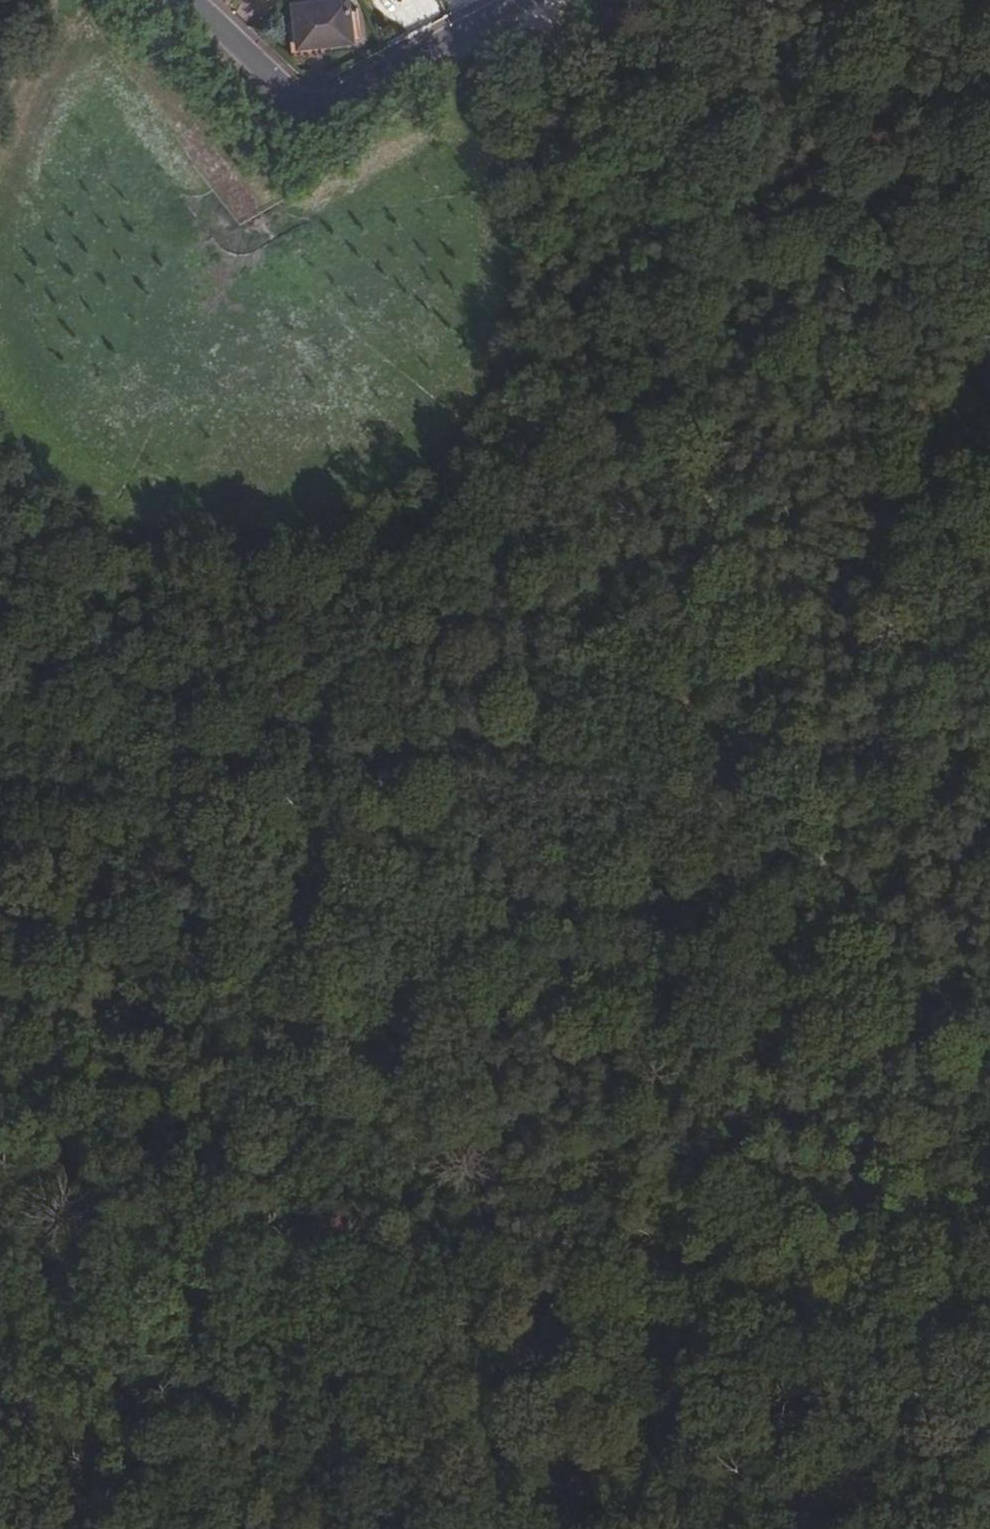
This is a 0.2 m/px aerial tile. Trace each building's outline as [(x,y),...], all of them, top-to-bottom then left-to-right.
[(348,0),(332,0),(294,4),(297,48),(352,42),(348,0)]
